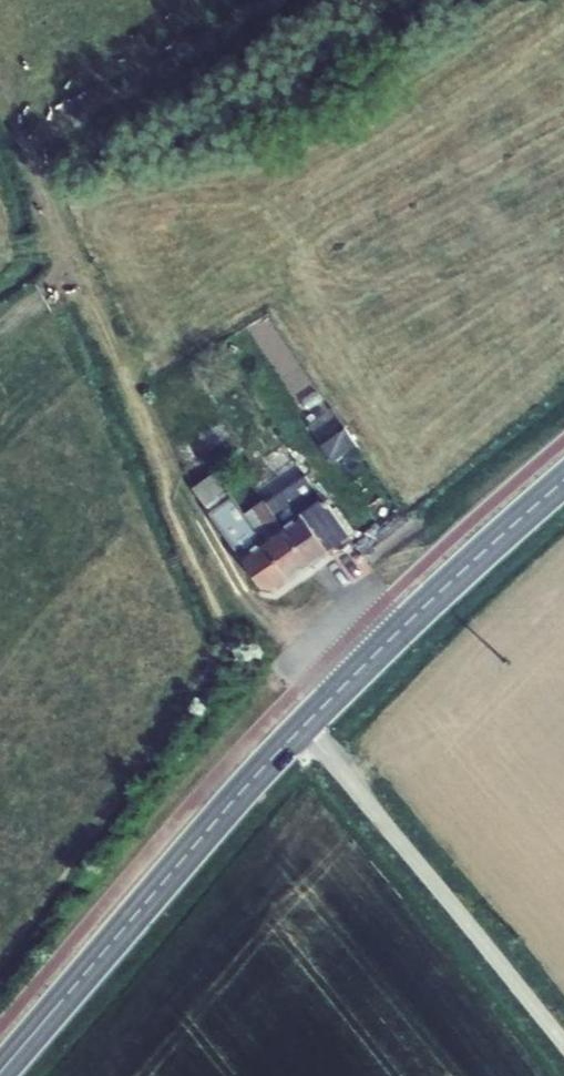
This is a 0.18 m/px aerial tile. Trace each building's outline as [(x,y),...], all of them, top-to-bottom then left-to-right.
[(357,444),(343,424),(328,434),(342,455),(357,444)] [(261,433),(241,448),(269,484),(284,472),(281,467),(285,464),(261,433)] [(194,489),(206,507),(229,491),(233,488),(221,470),(194,489)] [(331,553),(351,539),(311,480),(279,501),(321,560),(331,553)] [(311,567),(321,560),(279,501),(270,508),(265,501),(245,514),(292,581),(311,567)] [(274,593),(292,581),(245,514),(236,520),(225,503),(210,513),(241,557),(265,591),(274,593)]
